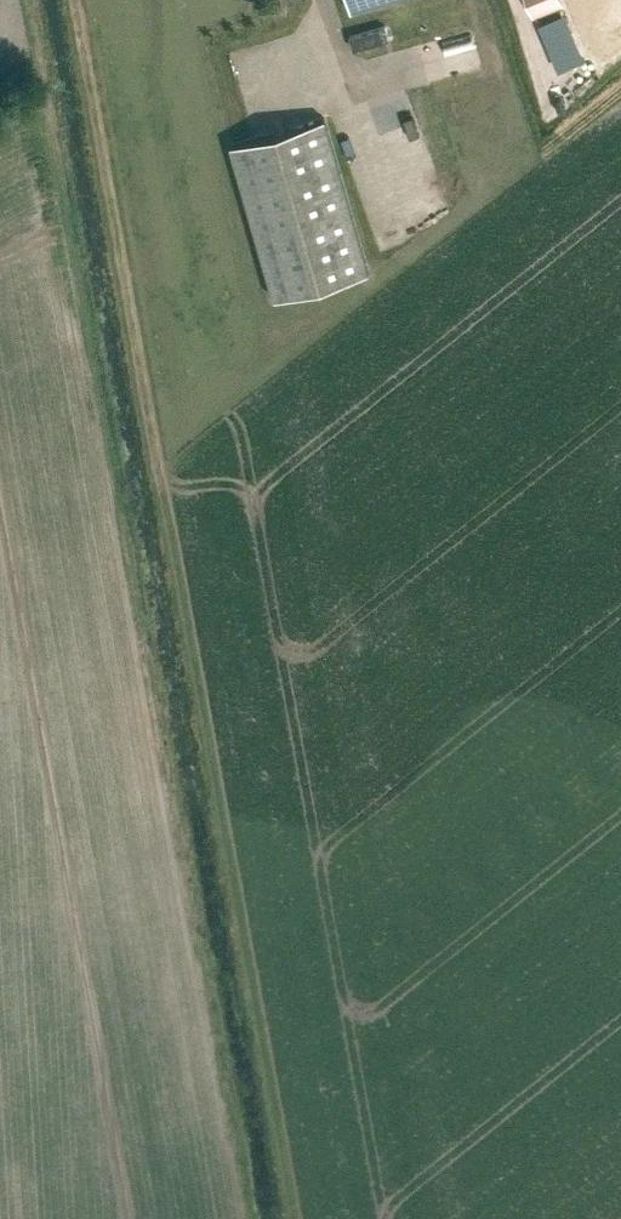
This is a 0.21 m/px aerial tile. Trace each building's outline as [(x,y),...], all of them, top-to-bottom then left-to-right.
[(351,10),(386,0),(349,0),(351,10)] [(534,19),(564,6),(561,0),(526,0),(534,19)] [(386,26),(350,34),(353,48),(389,40),(386,26)] [(231,144),(274,298),(368,272),(324,118),(231,144)]
